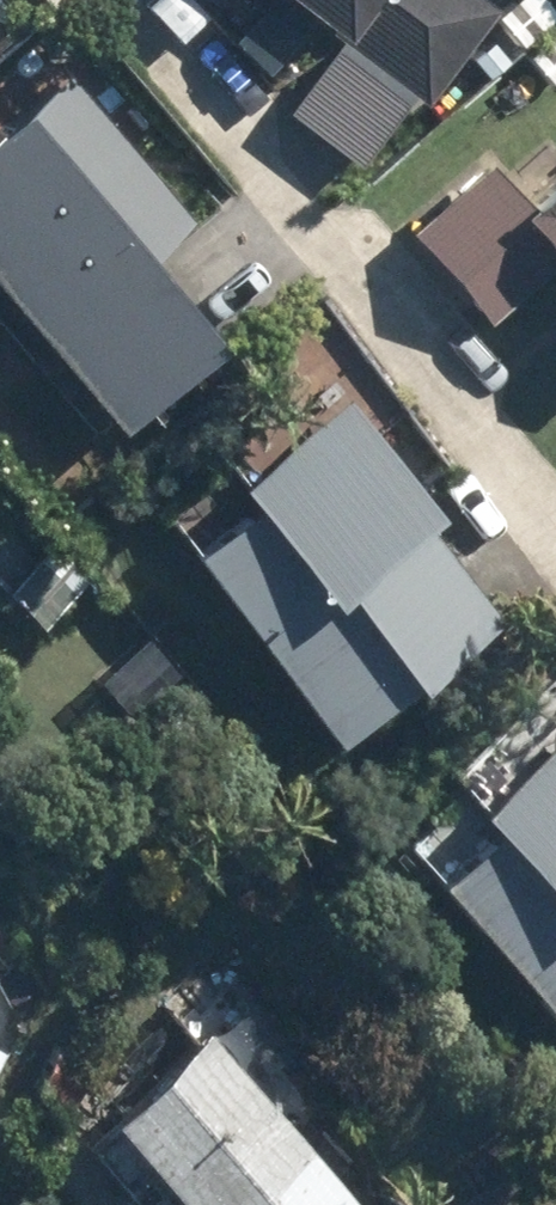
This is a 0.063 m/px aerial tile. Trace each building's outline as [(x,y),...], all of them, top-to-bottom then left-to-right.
[(252,3),(299,37),(311,22),(423,107),(496,11),(482,0),(255,0),(252,3)] [(128,440),(226,356),(146,263),(191,227),(73,85),(0,146),(0,289),(128,440)] [(537,215),(494,163),(411,232),(488,324),(555,268),(555,199),(537,215)] [(260,516),(198,563),(340,753),(505,630),(437,537),(444,532),(356,413),(247,496),(260,516)] [(46,562),(12,595),(44,627),(78,594),(46,562)] [(441,894),(555,1027),(555,754),(479,821),(499,844),(441,894)] [(215,1044),(116,1131),(178,1204),(353,1204),(215,1044)] [(11,1055),(0,1049),(0,1077),(11,1055)] [(54,1050),(35,1091),(72,1107),(90,1067),(54,1050)]
